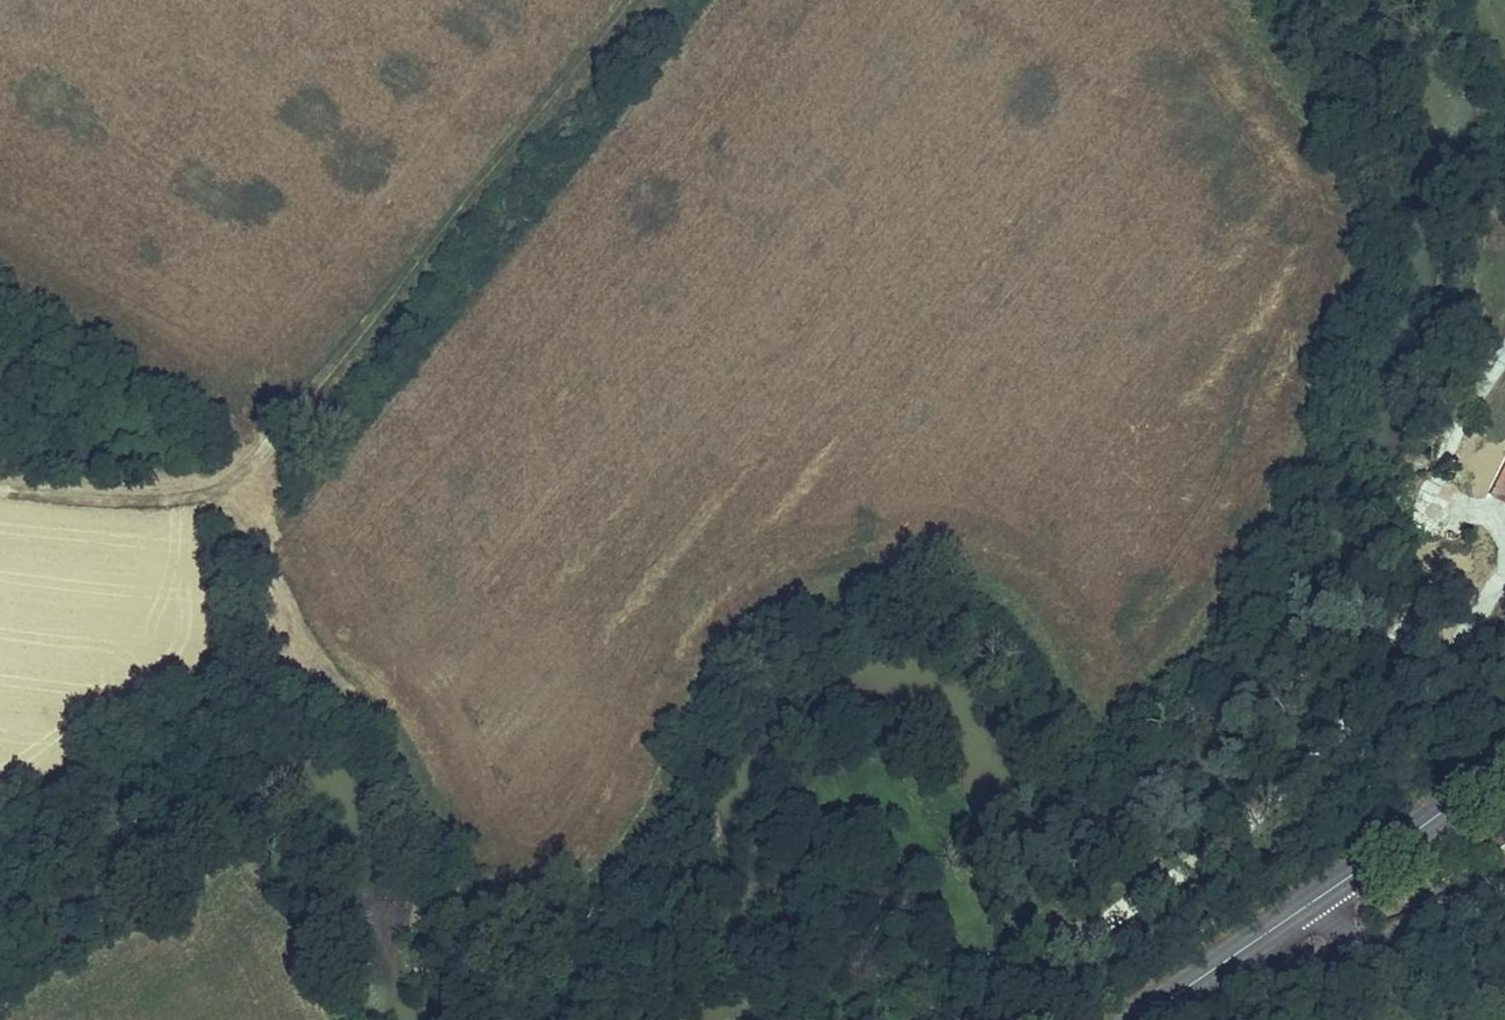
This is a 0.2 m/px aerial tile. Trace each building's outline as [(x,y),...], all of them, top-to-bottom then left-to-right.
[(1487,851),(1497,864),(1503,870),(1504,868),(1504,837),(1487,851)]
